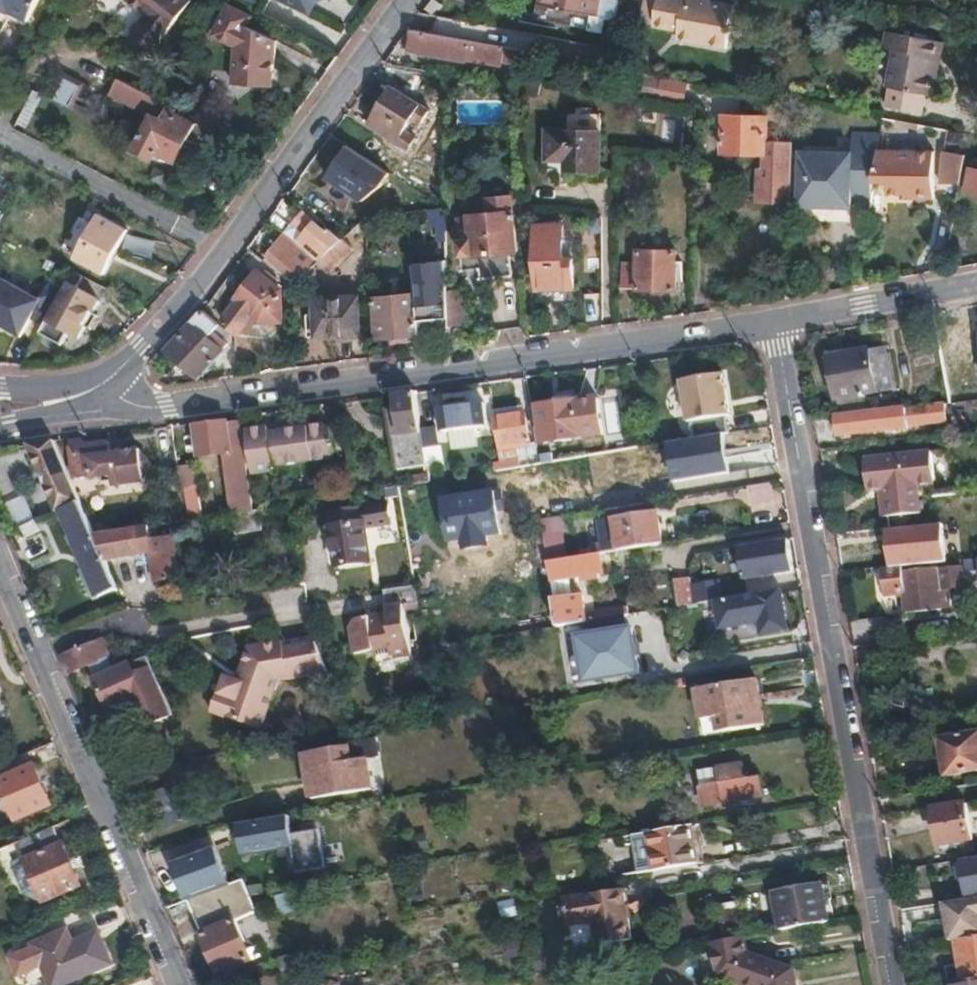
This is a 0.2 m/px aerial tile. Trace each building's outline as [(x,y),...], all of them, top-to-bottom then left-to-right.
[(10,13),(11,9),(30,18),(38,0),(0,0),(0,8),(10,13)] [(144,15),(147,17),(142,25),(133,37),(152,52),(191,0),(125,0),(144,15)] [(308,8),(312,0),(291,0),(308,8)] [(621,0),(543,0),(542,3),(557,6),(554,21),(606,31),(609,16),(617,18),(621,0)] [(643,12),(656,14),(654,24),(672,28),(673,23),(680,24),(679,29),(678,36),(726,46),(735,4),(714,0),(645,0),(643,12)] [(236,43),(274,63),(276,36),(248,21),(251,14),(229,2),(217,25),(212,23),(209,28),(236,41),(236,43)] [(147,17),(144,15),(138,22),(142,25),(147,17)] [(935,58),(939,58),(942,41),(886,31),(883,48),(892,50),(886,86),(889,87),(885,107),(920,113),(923,93),(928,94),(932,74),(935,58)] [(531,53),(469,43),(415,33),(411,52),(475,63),(476,61),(499,64),(499,59),(529,64),(529,62),(531,53)] [(273,80),(274,63),(236,43),(234,78),(273,80)] [(531,53),(529,63),(544,66),(545,56),(531,53)] [(499,64),(476,61),(475,63),(472,79),(495,84),(499,64)] [(64,72),(52,97),(73,107),(85,82),(64,72)] [(635,73),(631,97),(653,101),(658,77),(635,73)] [(658,77),(653,101),(678,106),(683,81),(658,77)] [(178,116),(180,110),(166,103),(119,79),(112,94),(151,114),(135,149),(152,158),(155,153),(174,162),(194,124),(178,116)] [(33,90),(17,123),(26,127),(42,95),(33,90)] [(391,94),(370,124),(389,138),(410,153),(418,143),(407,134),(409,131),(415,122),(424,128),(433,116),(409,100),(406,104),(403,102),(391,94)] [(597,176),(599,133),(600,115),(567,113),(566,131),(549,130),(547,175),(597,176)] [(754,200),(789,202),(790,140),(763,140),(764,116),(720,115),(720,153),(764,154),(763,167),(755,166),(754,200)] [(415,122),(409,131),(418,137),(424,128),(415,122)] [(876,145),(878,134),(850,134),(850,144),(876,145)] [(875,150),(876,145),(850,144),(849,153),(798,151),(797,206),(849,208),(850,196),(869,196),(871,180),(874,156),(875,150)] [(391,174),(349,146),(328,178),(364,201),(383,187),(391,174)] [(874,156),(871,180),(885,182),(883,193),(898,195),(910,197),(909,204),(928,207),(936,161),(875,150),(874,156)] [(937,185),(957,189),(962,157),(943,154),(937,185)] [(970,169),(966,190),(976,192),(976,170),(970,169)] [(511,197),(486,199),(487,214),(455,215),(457,268),(474,267),(475,277),(506,276),(505,252),(513,252),(513,216),(519,216),(519,196),(518,184),(513,184),(514,197),(511,197)] [(910,197),(898,195),(897,202),(909,204),(910,197)] [(89,220),(75,214),(59,247),(73,253),(71,257),(101,272),(123,227),(93,212),(89,220)] [(329,232),(326,230),(324,232),(302,212),(293,222),(283,232),(285,234),(310,256),(316,261),(339,240),(329,232)] [(339,240),(355,225),(346,215),(329,232),(339,240)] [(562,258),(561,226),(534,225),(536,289),(539,289),(539,300),(542,300),(541,301),(566,300),(566,289),(574,288),(574,257),(562,258)] [(285,234),(266,256),(290,278),(301,266),(310,256),(285,234)] [(316,261),(313,264),(320,270),(324,274),(348,249),(339,240),(316,261)] [(675,289),(676,251),(636,250),(636,263),(621,263),(621,288),(675,289)] [(266,256),(263,260),(287,281),(290,278),(266,256)] [(447,327),(446,292),(432,293),(429,262),(412,263),(415,294),(372,299),(377,338),(435,332),(447,331),(447,327)] [(76,271),(68,284),(76,289),(78,288),(85,276),(76,271)] [(281,293),(258,273),(236,299),(238,301),(222,320),(237,333),(254,314),(260,320),(284,316),(281,293)] [(44,297),(0,276),(0,329),(23,340),(44,297)] [(102,301),(109,289),(85,276),(78,288),(80,289),(102,301)] [(84,330),(102,301),(80,289),(61,318),(84,330)] [(464,291),(446,292),(447,327),(466,326),(464,291)] [(356,334),(355,297),(312,297),(313,335),(356,334)] [(203,311),(167,350),(197,376),(220,351),(207,338),(219,324),(203,311)] [(520,326),(498,330),(501,344),(523,340),(520,326)] [(436,342),(448,340),(447,331),(435,332),(436,342)] [(888,346),(869,350),(876,391),(895,388),(888,346)] [(828,356),(835,399),(863,394),(876,391),(869,350),(828,356)] [(685,439),(726,433),(723,415),(727,415),(720,373),(678,380),(685,421),(683,422),(685,439)] [(416,392),(395,395),(397,408),(400,423),(402,442),(406,452),(409,452),(410,460),(423,459),(426,458),(416,392)] [(835,399),(838,413),(866,408),(863,394),(835,399)] [(575,400),(537,406),(543,443),(581,438),(581,435),(602,432),(597,400),(576,403),(575,400)] [(945,404),(947,419),(976,416),(976,401),(945,404)] [(488,425),(485,404),(440,410),(444,432),(488,425)] [(400,423),(397,408),(388,409),(390,424),(400,423)] [(912,425),(910,408),(837,416),(839,434),(878,430),(877,428),(912,425)] [(525,413),(494,417),(499,449),(530,444),(525,413)] [(255,510),(241,421),(198,428),(202,456),(233,453),(237,479),(228,480),(233,514),(255,510)] [(270,429),(248,432),(255,475),(277,471),(276,467),(332,457),(337,449),(334,430),(325,424),(271,434),(270,429)] [(441,447),(437,425),(423,428),(427,449),(441,447)] [(730,472),(725,435),(671,441),(675,479),(730,472)] [(80,502),(53,441),(27,444),(57,512),(60,511),(97,598),(118,589),(107,563),(95,537),(80,502)] [(85,442),(71,444),(75,480),(110,476),(112,488),(145,484),(144,477),(147,473),(146,462),(141,457),(140,452),(109,456),(108,445),(85,447),(85,442)] [(885,488),(886,493),(889,514),(919,510),(916,484),(932,483),(928,450),(863,457),(867,490),(885,488)] [(500,462),(501,470),(507,469),(522,466),(520,456),(506,458),(506,462),(500,462)] [(195,461),(179,463),(182,487),(199,486),(195,461)] [(756,506),(777,497),(772,484),(751,492),(756,506)] [(889,514),(886,493),(879,494),(881,515),(889,514)] [(938,497),(945,562),(976,559),(976,526),(973,493),(954,496),(938,497)] [(332,513),(340,567),(372,562),(366,528),(393,523),(390,504),(332,513)] [(40,533),(32,512),(18,518),(26,539),(40,533)] [(620,550),(663,543),(658,512),(578,525),(579,530),(585,530),(586,539),(617,534),(620,550)] [(95,537),(107,563),(153,556),(158,584),(179,580),(170,524),(149,528),(95,537)] [(790,572),(786,541),(738,548),(742,577),(759,575),(759,577),(790,572)] [(600,553),(549,561),(552,581),(584,576),(585,581),(601,579),(600,571),(603,571),(600,553)] [(687,571),(688,579),(689,584),(707,581),(706,569),(705,562),(690,564),(687,571)] [(901,567),(884,568),(887,596),(904,594),(906,612),(939,609),(937,589),(958,586),(956,567),(941,568),(942,574),(935,574),(935,569),(902,572),(901,567)] [(673,588),(676,607),(692,605),(689,584),(688,579),(672,582),(673,588)] [(692,605),(723,600),(719,579),(710,580),(707,581),(689,584),(692,605)] [(420,603),(417,586),(384,592),(388,613),(377,614),(378,621),(371,622),(370,618),(356,619),(352,628),(357,657),(376,654),(377,657),(394,655),(395,659),(412,656),(404,606),(420,603)] [(584,598),(556,602),(560,626),(593,620),(630,614),(629,607),(586,614),(584,598)] [(630,614),(593,620),(596,636),(592,636),(599,681),(649,673),(642,628),(632,630),(630,614)] [(102,639),(60,655),(67,673),(90,664),(97,680),(95,680),(108,709),(141,696),(153,725),(173,717),(148,657),(114,672),(102,639)] [(265,733),(279,682),(279,677),(290,675),(291,680),(330,673),(314,640),(284,646),(283,644),(250,650),(241,686),(228,682),(222,701),(220,699),(214,720),(265,733)] [(763,725),(755,679),(696,689),(701,720),(715,718),(718,733),(763,725)] [(135,698),(147,728),(153,725),(141,696),(135,698)] [(942,739),(947,775),(976,771),(976,734),(942,739)] [(349,746),(306,755),(313,799),(372,789),(367,761),(380,758),(376,738),(349,743),(349,746)] [(24,754),(0,764),(0,776),(2,781),(0,782),(0,789),(13,821),(47,808),(24,754)] [(760,797),(757,776),(744,779),(741,764),(719,767),(721,782),(700,786),(703,808),(725,804),(725,802),(760,797)] [(144,797),(152,820),(176,813),(167,789),(144,797)] [(971,841),(965,805),(932,811),(938,846),(971,841)] [(176,813),(152,820),(155,828),(178,821),(176,813)] [(305,814),(280,818),(282,832),(307,827),(305,814)] [(221,827),(166,846),(176,869),(228,850),(227,845),(240,845),(237,825),(221,827)] [(307,827),(282,832),(271,834),(275,862),(325,853),(320,825),(307,827)] [(691,864),(687,842),(693,840),(690,825),(632,834),(639,872),(691,864)] [(77,887),(52,828),(15,843),(32,878),(42,903),(77,887)] [(691,864),(697,863),(693,840),(687,842),(691,864)] [(4,848),(3,848),(0,850),(0,869),(0,870),(12,866),(4,848)] [(967,894),(976,893),(976,856),(952,859),(954,881),(966,880),(967,894)] [(248,880),(249,898),(281,893),(279,876),(248,880)] [(241,878),(188,900),(220,974),(262,956),(257,944),(247,949),(236,923),(257,914),(249,898),(241,878)] [(821,882),(775,890),(778,906),(782,930),(827,922),(821,882)] [(564,902),(568,926),(595,921),(628,916),(624,891),(564,902)] [(632,940),(628,916),(595,921),(599,945),(632,940)] [(595,921),(568,926),(572,950),(599,945),(595,921)] [(85,936),(69,944),(64,932),(29,948),(31,950),(8,961),(16,979),(39,969),(46,984),(61,984),(109,964),(100,944),(90,948),(85,936)] [(100,944),(94,932),(85,936),(90,948),(100,944)] [(948,984),(953,983),(963,982),(976,979),(976,936),(956,940),(960,965),(945,968),(948,984)] [(794,970),(747,952),(736,981),(746,984),(797,984),(794,970)] [(281,959),(283,974),(300,972),(297,957),(281,959)]
